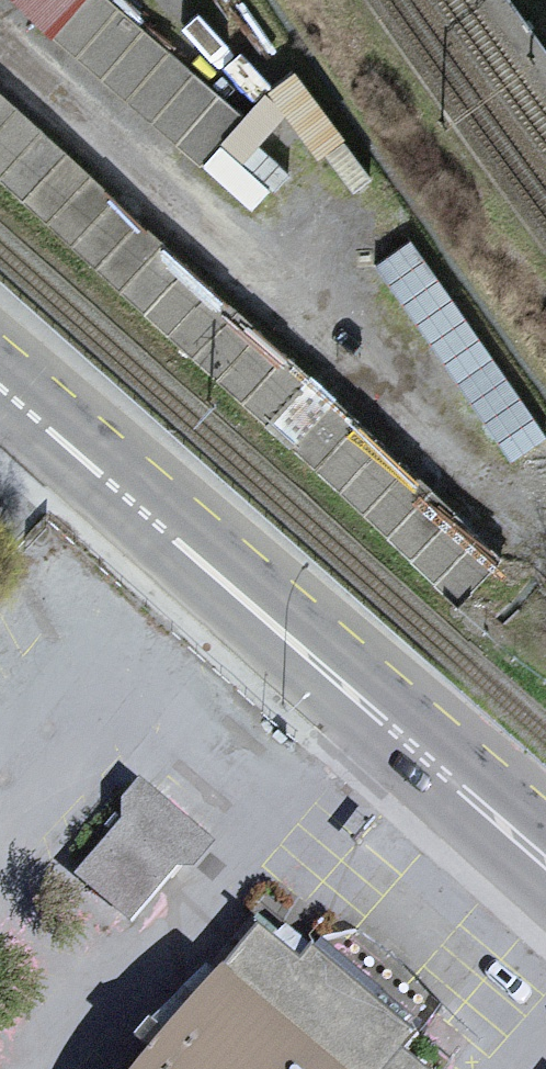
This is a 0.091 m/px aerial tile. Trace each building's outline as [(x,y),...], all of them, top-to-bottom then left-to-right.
[(204,178),(250,130),(113,0),(17,0),(204,178)] [(470,608),(512,562),(0,102),(0,186),(470,608)] [(217,838),(139,772),(120,795),(119,818),(116,822),(74,871),(129,918),(177,862),(195,864),(217,838)] [(272,933),(161,1068),(398,1068),(415,1048),(272,933)]
